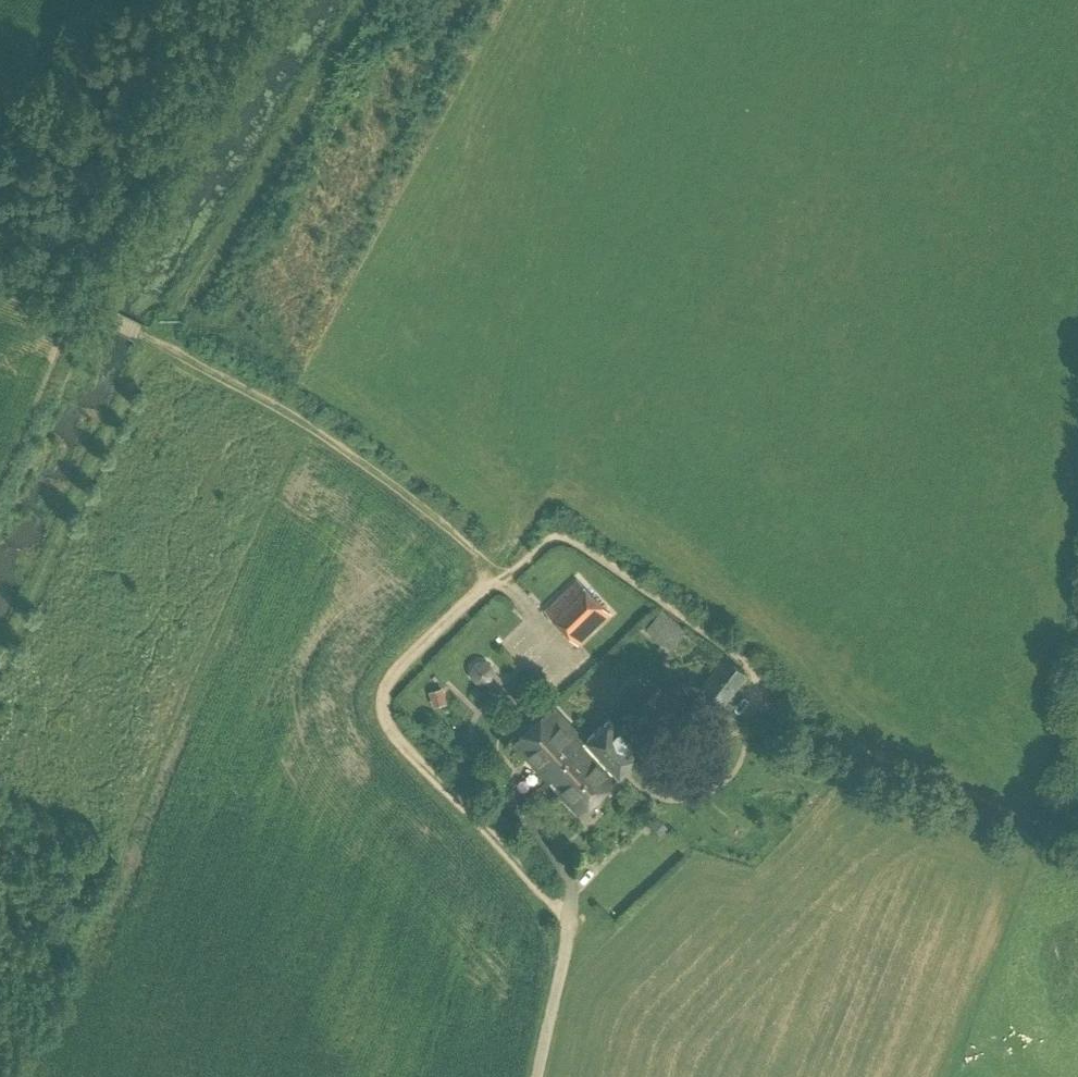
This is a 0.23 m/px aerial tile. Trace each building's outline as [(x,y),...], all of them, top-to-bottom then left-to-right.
[(578,645),(611,614),(577,578),(544,609),(578,645)] [(671,650),(687,630),(661,609),(645,629),(671,650)] [(721,709),(748,675),(725,656),(697,690),(721,709)] [(600,751),(588,739),(586,741),(554,706),(515,742),(580,812),(621,775),(608,761),(600,751)] [(610,719),(588,739),(600,751),(608,761),(621,775),(643,755),(610,719)]
